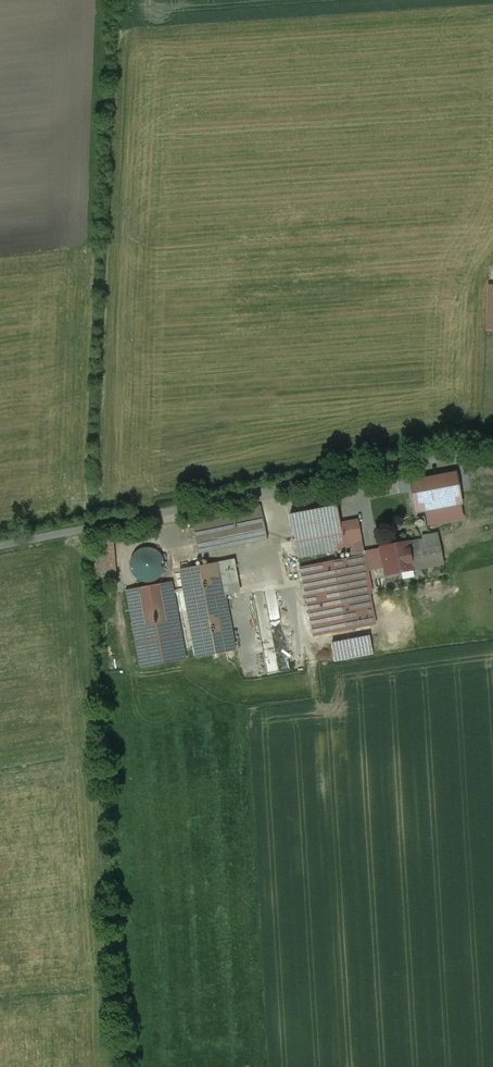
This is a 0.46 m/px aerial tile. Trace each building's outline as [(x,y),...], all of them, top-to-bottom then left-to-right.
[(456,483),(413,492),(417,513),(460,505),(456,483)] [(357,514),(339,517),(339,515),(337,506),(290,515),(299,559),(326,554),(363,546),(357,514)] [(259,507),(192,521),(199,553),(267,539),(262,511),(259,507)] [(383,555),(384,567),(387,575),(444,565),(439,534),(423,537),(424,541),(401,546),(401,544),(390,546),(392,554),(383,555)] [(363,546),(326,554),(328,563),(300,568),(305,592),(315,591),(322,629),(354,623),(356,629),(375,625),(367,585),(370,584),(368,570),(364,554),(363,546)] [(164,572),(165,565),(164,558),(160,553),(154,549),(147,548),(141,549),(135,553),(132,559),(130,566),(132,572),(136,578),(142,582),(148,583),(155,581),(160,577),(164,572)] [(384,567),(383,555),(382,551),(364,554),(368,570),(384,567)] [(221,563),(180,570),(196,658),(227,652),(236,651),(222,572),(230,571),(228,561),(221,563)] [(172,583),(128,591),(142,668),(186,660),(172,583)] [(370,637),(332,645),(335,662),(374,654),(370,637)]
